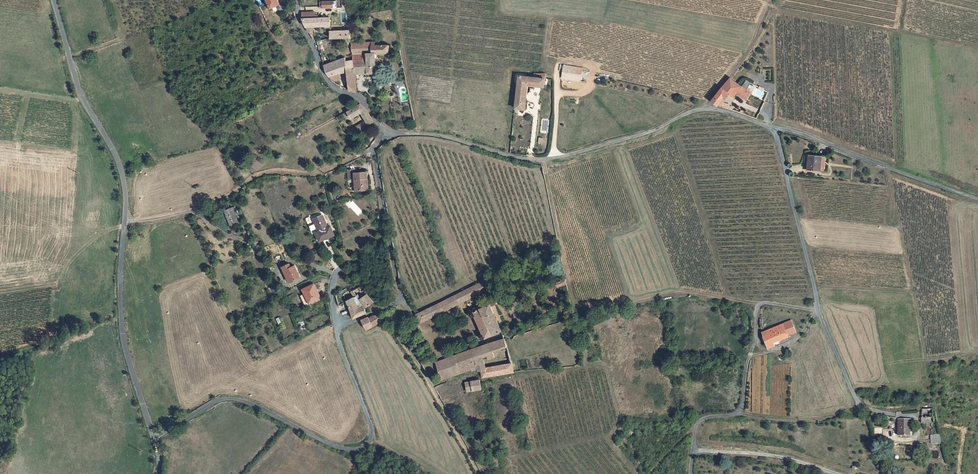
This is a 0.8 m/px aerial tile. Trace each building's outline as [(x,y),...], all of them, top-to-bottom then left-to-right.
[(266,9),(275,5),(272,0),(262,0),(266,9)] [(316,15),(315,10),(302,13),(303,20),(310,34),(313,34),(312,26),(324,24),(324,26),(330,25),(330,14),(320,16),(320,14),(316,15)] [(329,36),(349,36),(349,28),(330,28),(329,36)] [(353,59),(346,60),(347,72),(349,90),(357,92),(356,74),(375,74),(375,53),(389,53),(389,46),(376,46),(375,42),(352,42),(353,46),(353,59)] [(339,75),(347,72),(346,60),(345,56),(325,65),(326,70),(327,73),(329,76),(330,79),(331,81),(333,83),(341,79),(339,75)] [(557,76),(575,79),(575,78),(577,67),(558,63),(557,73),(557,76)] [(522,82),(538,84),(540,71),(532,72),(532,78),(512,76),(511,84),(509,104),(519,106),(522,82)] [(713,103),(719,107),(721,105),(725,99),(727,101),(731,96),(735,99),(738,94),(746,100),(752,93),(734,77),(717,96),(713,103)] [(364,116),(361,110),(354,103),(342,111),(346,118),(356,113),(360,121),(350,126),(353,130),(368,122),(364,116)] [(815,153),(802,152),(801,166),(813,167),(815,153)] [(348,175),(347,171),(341,172),(342,181),(348,181),(350,192),(362,191),(360,174),(348,175)] [(227,208),(219,211),(225,226),(233,223),(227,208)] [(327,230),(322,218),(313,221),(318,234),(315,235),(319,244),(333,237),(330,229),(327,230)] [(300,279),(295,268),(286,272),(291,283),(300,279)] [(553,286),(561,284),(559,276),(556,277),(557,280),(552,281),(553,286)] [(356,296),(347,303),(349,309),(368,294),(362,286),(353,290),(356,296)] [(321,303),(314,287),(303,292),(304,296),(303,296),(308,308),(321,303)] [(367,313),(365,308),(367,306),(374,301),(368,294),(349,309),(354,320),(367,313)] [(482,341),(502,331),(490,307),(497,304),(495,301),(468,313),(471,318),(473,317),(482,334),(479,335),(482,341)] [(370,320),(369,318),(362,321),(367,331),(381,322),(378,316),(370,320)] [(780,322),(758,331),(760,337),(765,347),(773,344),(771,340),(785,334),(780,322)] [(493,354),(507,349),(505,339),(496,342),(487,345),(437,366),(443,383),(473,372),(474,374),(479,373),(480,375),(481,375),(483,381),(513,374),(511,366),(484,372),(482,362),(495,359),(493,354)] [(480,383),(466,386),(468,395),(483,392),(480,383)] [(906,418),(895,418),(896,434),(906,434),(906,418)] [(931,443),(941,443),(941,434),(930,434),(931,443)]
